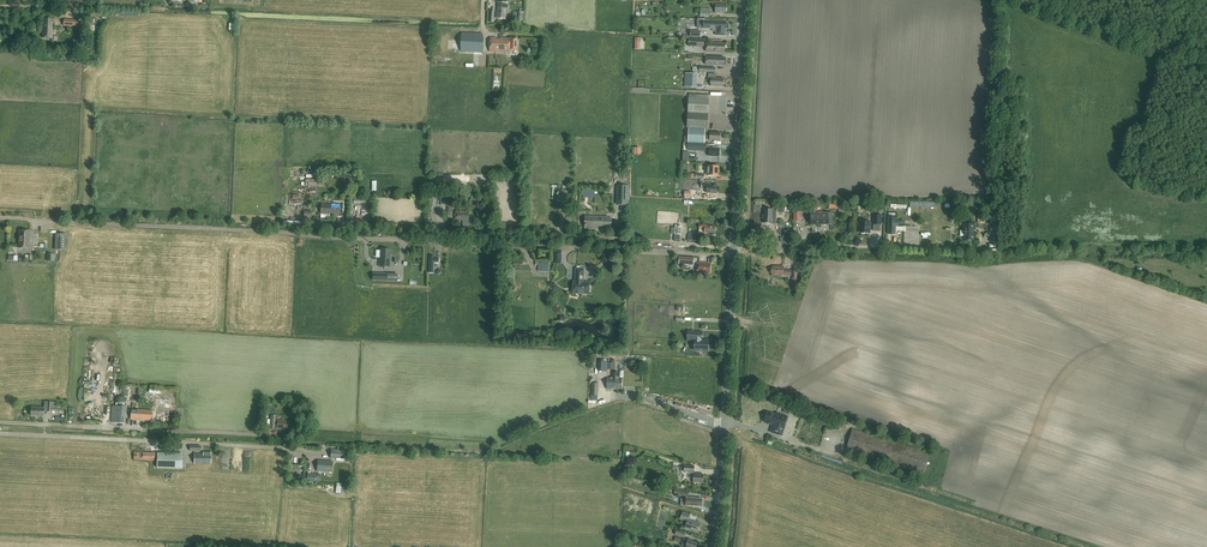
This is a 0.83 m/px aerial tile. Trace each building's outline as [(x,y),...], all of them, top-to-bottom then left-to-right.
[(506,19),(508,3),(498,2),(496,18),(506,19)] [(726,12),(727,4),(716,3),(715,13),(721,13),(721,12),(726,12)] [(710,9),(701,8),(700,17),(709,18),(710,9)] [(52,38),(53,19),(43,19),(42,38),(52,38)] [(726,36),(726,21),(703,21),(703,28),(716,29),(716,35),(726,36)] [(700,36),(700,27),(688,27),(687,35),(700,36)] [(483,52),(484,40),(482,34),(462,33),(461,51),(483,52)] [(490,52),(510,53),(510,50),(517,50),(517,38),(511,38),(500,38),(500,39),(496,39),(496,38),(490,37),(490,52)] [(689,39),(689,46),(707,47),(706,51),(720,52),(720,51),(725,52),(725,44),(721,44),(721,43),(707,43),(704,43),(704,39),(689,39)] [(724,65),(725,58),(706,57),(706,64),(724,65)] [(724,79),(724,78),(718,78),(716,78),(716,74),(709,74),(708,79),(711,79),(711,86),(712,86),(714,86),(716,87),(716,86),(723,87),(723,82),(724,79)] [(705,140),(705,132),(706,128),(707,128),(709,99),(708,99),(709,95),(689,94),(689,98),(687,127),(689,128),(688,143),(705,143),(705,140)] [(705,132),(705,140),(710,140),(720,141),(720,133),(710,132),(705,132)] [(719,157),(720,148),(714,148),(714,147),(709,147),(706,147),(707,144),(700,144),(700,151),(709,151),(709,156),(719,157)] [(718,176),(719,166),(707,166),(706,175),(718,176)] [(386,180),(378,179),(376,188),(384,189),(386,180)] [(717,193),(718,185),(711,185),(711,184),(702,183),(701,189),(706,189),(706,193),(717,193)] [(618,186),(617,204),(629,205),(629,187),(618,186)] [(911,203),(890,202),(889,207),(907,208),(907,212),(910,212),(911,203)] [(339,215),(339,205),(321,204),(320,213),(330,214),(339,215)] [(311,217),(311,211),(311,206),(304,206),(304,210),(303,217),(311,217)] [(801,221),(801,208),(793,208),(793,221),(801,221)] [(811,225),(829,224),(829,213),(823,213),(823,211),(817,211),(817,208),(811,208),(811,213),(811,225)] [(772,223),(772,209),(764,209),(763,223),(772,223)] [(469,221),(469,211),(456,211),(456,220),(458,220),(460,220),(469,221)] [(873,215),(873,224),(881,224),(881,215),(873,215)] [(608,217),(585,216),(585,228),(594,229),(594,228),(598,229),(598,226),(612,227),(612,219),(608,219),(608,217)] [(904,227),(905,222),(896,222),(896,217),(888,217),(888,224),(888,234),(895,234),(895,227),(904,227)] [(860,221),(859,233),(870,233),(870,229),(870,226),(870,221),(860,221)] [(964,224),(964,240),(974,240),(974,224),(964,224)] [(700,225),(699,229),(705,230),(704,234),(715,234),(716,226),(709,226),(709,225),(705,225),(700,225)] [(29,248),(29,231),(19,230),(18,248),(29,248)] [(688,235),(687,240),(699,241),(700,233),(690,232),(690,235),(688,235)] [(56,234),(55,249),(65,250),(65,234),(56,234)] [(390,267),(390,258),(389,258),(390,249),(380,249),(380,258),(379,258),(379,266),(390,267)] [(553,264),(561,264),(561,263),(562,259),(562,251),(554,251),(554,259),(553,264)] [(699,263),(699,267),(697,267),(697,272),(710,273),(711,263),(699,263)] [(791,276),(791,270),(784,270),(784,266),(773,266),(773,268),(771,268),(771,273),(773,274),(773,275),(791,276)] [(589,294),(590,283),(583,282),(584,269),(576,269),(575,282),(574,282),(573,293),(589,294)] [(372,280),(386,281),(397,281),(397,274),(386,274),(386,273),(372,273),(372,280)] [(688,331),(687,341),(695,341),(694,351),(700,351),(701,352),(704,352),(705,351),(708,351),(709,341),(702,340),(702,332),(688,331)] [(619,378),(619,377),(619,373),(613,372),(613,378),(607,378),(607,389),(621,390),(622,379),(619,378)] [(51,386),(51,391),(58,392),(58,395),(62,396),(62,392),(65,392),(65,387),(51,386)] [(64,409),(55,408),(56,402),(44,401),(44,408),(31,407),(31,410),(30,411),(30,414),(31,415),(31,416),(43,416),(44,414),(46,414),(47,412),(51,412),(51,411),(63,412),(64,409)] [(111,422),(124,423),(125,407),(113,406),(111,422)] [(151,420),(152,411),(132,409),(131,419),(131,418),(134,419),(143,420),(143,419),(145,419),(145,420),(151,420)] [(777,413),(776,415),(767,412),(765,417),(764,417),(763,421),(764,421),(764,422),(773,425),(771,432),(782,436),(788,416),(777,413)] [(290,428),(290,421),(277,420),(277,429),(284,429),(284,428),(290,428)] [(815,422),(813,429),(820,431),(822,424),(815,422)] [(852,429),(846,450),(924,474),(930,454),(852,429)] [(811,435),(809,442),(816,444),(818,437),(811,435)] [(344,459),(344,450),(331,449),(330,458),(344,459)] [(155,460),(155,453),(134,452),(134,459),(155,460)] [(211,464),(211,452),(203,452),(203,454),(194,453),(194,464),(211,464)] [(181,468),(182,454),(157,453),(157,467),(181,468)] [(331,472),(332,461),(317,460),(316,471),(331,472)] [(694,466),(685,465),(684,472),(689,472),(689,479),(693,479),(693,482),(703,483),(704,475),(694,474),(694,466)] [(687,497),(688,492),(675,489),(674,494),(687,497)] [(702,506),(702,499),(692,498),(686,498),(686,505),(702,506)] [(677,517),(680,518),(682,513),(671,509),(669,515),(673,516),(673,518),(676,519),(677,517)] [(698,532),(700,523),(688,519),(690,514),(683,512),(680,519),(687,521),(685,528),(698,532)] [(682,546),(685,546),(696,546),(697,542),(691,541),(691,540),(688,539),(688,540),(684,539),(682,546)]
